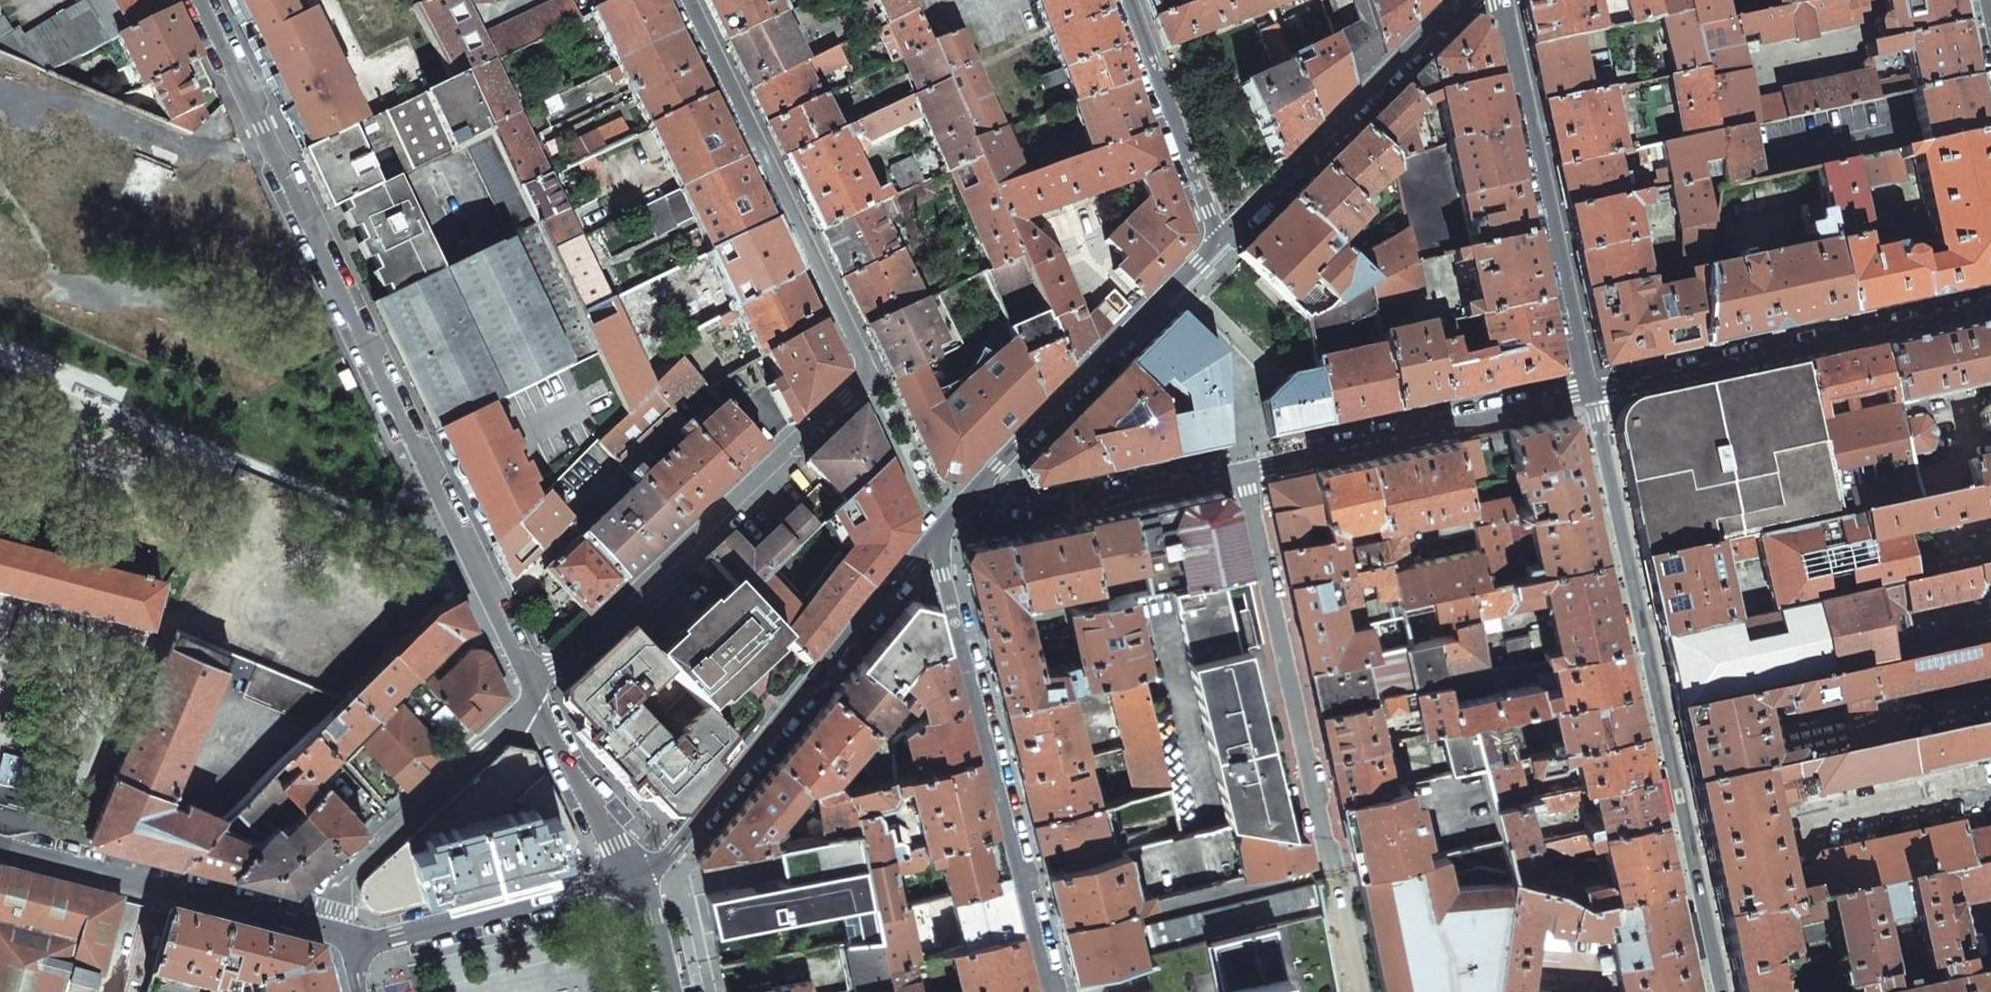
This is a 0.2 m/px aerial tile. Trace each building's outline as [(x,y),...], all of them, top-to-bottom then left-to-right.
[(45,73),(75,58),(106,42),(111,40),(117,37),(129,31),(112,0),(83,0),(84,2),(57,19),(58,22),(23,40),(18,27),(10,31),(0,19),(0,54),(45,73)] [(129,31),(176,6),(173,0),(112,0),(129,31)] [(301,152),(351,127),(363,121),(309,12),(294,20),(285,0),(227,0),(236,20),(237,20),(301,152)] [(413,6),(445,82),(465,73),(493,60),(481,36),(465,5),(462,0),(428,0),(423,2),(413,6)] [(481,36),(493,60),(573,21),(581,18),(573,0),(560,0),(481,36)] [(590,13),(608,47),(616,64),(677,35),(662,4),(660,0),(617,0),(590,13)] [(716,22),(726,42),(757,26),(782,14),(779,8),(776,0),(705,0),(716,22)] [(885,24),(915,9),(911,0),(874,0),(885,24)] [(1037,1),(1062,68),(1066,81),(1074,102),(1133,81),(1127,62),(1121,47),(1114,29),(1103,0),(1038,0),(1037,1)] [(1153,19),(1199,2),(1198,0),(1146,0),(1153,19)] [(1164,50),(1269,10),(1269,8),(1266,0),(1204,0),(1199,2),(1153,19),(1164,50)] [(1269,8),(1294,0),(1266,0),(1269,8)] [(1349,88),(1369,68),(1381,56),(1364,0),(1351,0),(1358,24),(1333,36),(1349,88)] [(1381,56),(1401,36),(1413,24),(1405,0),(1364,0),(1381,56)] [(1413,24),(1437,0),(1405,0),(1413,24)] [(1530,45),(1576,35),(1599,31),(1592,0),(1520,0),(1526,26),(1530,45)] [(1633,23),(1646,20),(1661,17),(1656,0),(1626,0),(1633,23)] [(1661,17),(1689,11),(1687,0),(1656,0),(1661,17)] [(1693,25),(1727,18),(1723,0),(1687,0),(1689,11),(1693,25)] [(1740,37),(1755,34),(1757,42),(1794,34),(1796,43),(1813,39),(1813,37),(1811,31),(1863,20),(1867,11),(1866,4),(1865,0),(1812,0),(1778,7),(1735,17),(1740,37)] [(1877,43),(1879,42),(1902,37),(1962,25),(1961,19),(1957,0),(1882,0),(1885,12),(1881,14),(1877,15),(1875,19),(1874,22),(1874,26),(1876,37),(1877,43)] [(117,37),(143,88),(149,85),(180,69),(200,59),(186,29),(176,6),(129,31),(117,37)] [(915,9),(885,24),(901,60),(930,45),(929,42),(915,9)] [(1661,17),(1676,75),(1704,70),(1693,25),(1689,11),(1661,17)] [(782,14),(757,26),(781,74),(802,64),(805,62),(782,14)] [(1704,70),(1716,133),(1748,126),(1759,124),(1754,102),(1740,37),(1735,17),(1727,18),(1693,25),(1704,70)] [(1326,38),(1326,40),(1333,36),(1327,18),(1309,23),(1315,40),(1326,38)] [(1264,23),(1266,28),(1275,24),(1273,19),(1264,23)] [(1430,61),(1437,92),(1498,79),(1491,46),(1486,24),(1471,19),(1444,48),(1430,61)] [(1260,30),(1276,70),(1290,64),(1288,59),(1284,49),(1275,24),(1266,28),(1260,30)] [(1910,75),(1913,92),(1974,79),(1967,46),(1962,25),(1902,37),(1905,52),(1910,75)] [(757,26),(726,42),(739,68),(749,89),(781,74),(757,26)] [(958,30),(929,42),(930,45),(946,80),(971,140),(1002,129),(958,30)] [(677,35),(616,64),(622,78),(647,128),(709,97),(690,60),(677,35)] [(1538,79),(1543,103),(1589,93),(1584,68),(1576,35),(1530,45),(1538,79)] [(1290,64),(1313,124),(1335,102),(1349,88),(1333,36),(1326,40),(1294,56),(1288,59),(1290,64)] [(1875,99),(1877,99),(1911,92),(1913,92),(1910,75),(1884,80),(1880,58),(1905,52),(1902,37),(1877,43),(1868,45),(1864,48),(1867,61),(1875,99)] [(930,45),(901,60),(916,94),(946,80),(930,45)] [(805,62),(802,64),(810,80),(847,63),(838,46),(805,62)] [(1284,49),(1288,59),(1294,56),(1291,47),(1284,49)] [(75,58),(45,73),(90,92),(75,58)] [(493,60),(465,73),(490,125),(518,112),(514,104),(493,60)] [(1405,87),(1418,101),(1437,92),(1430,61),(1405,87)] [(1779,97),(1783,119),(1875,99),(1867,61),(1863,62),(1861,65),(1861,70),(1825,78),(1826,83),(1778,93),(1779,97)] [(616,64),(549,96),(555,109),(622,78),(616,64)] [(781,74),(749,89),(760,111),(766,125),(819,99),(810,80),(802,64),(781,74)] [(1241,85),(1276,163),(1298,140),(1313,124),(1290,64),(1276,70),(1241,85)] [(1062,68),(1032,79),(1034,84),(1040,83),(1042,90),(1066,81),(1062,68)] [(166,113),(173,127),(204,109),(180,69),(149,85),(166,113)] [(1669,77),(1681,140),(1716,133),(1704,70),(1676,75),(1669,77)] [(445,82),(425,92),(452,148),(453,150),(466,143),(492,131),(490,125),(465,73),(445,82)] [(1439,100),(1448,143),(1509,129),(1503,102),(1498,79),(1437,92),(1439,100)] [(1914,103),(1923,145),(1985,132),(1979,105),(1974,79),(1913,92),(1911,92),(1914,103)] [(916,94),(912,96),(921,116),(944,167),(947,172),(978,157),(971,140),(946,80),(916,94)] [(1074,102),(1072,104),(1089,153),(1151,130),(1142,103),(1133,81),(1074,102)] [(1361,131),(1380,148),(1406,123),(1423,106),(1418,101),(1405,87),(1390,102),(1361,131)] [(1623,87),(1609,90),(1610,96),(1625,93),(1623,87)] [(1551,140),(1557,166),(1615,154),(1623,153),(1621,146),(1610,96),(1609,90),(1589,93),(1543,103),(1551,140)] [(363,121),(351,127),(378,184),(397,175),(452,148),(425,92),(363,121)] [(1423,106),(1425,107),(1439,100),(1437,92),(1418,101),(1423,106)] [(1877,99),(1880,115),(1906,110),(1914,103),(1911,92),(1877,99)] [(912,96),(842,130),(856,157),(866,150),(868,141),(921,116),(912,96)] [(709,97),(647,128),(660,153),(678,191),(740,161),(722,124),(709,97)] [(1754,102),(1759,124),(1766,123),(1783,119),(1779,97),(1754,102)] [(819,99),(766,125),(776,146),(782,159),(838,132),(822,98),(819,99)] [(204,109),(173,127),(191,135),(209,118),(204,109)] [(518,112),(490,125),(492,131),(521,191),(549,177),(518,112)] [(166,113),(161,122),(173,127),(166,113)] [(563,145),(572,165),(577,163),(592,156),(618,143),(630,136),(620,117),(580,136),(581,137),(563,145)] [(1391,158),(1392,162),(1416,153),(1406,123),(1380,148),(1391,158)] [(1718,163),(1724,188),(1760,180),(1748,126),(1716,133),(1721,163),(1718,163)] [(351,127),(301,152),(316,185),(327,208),(344,200),(378,184),(351,127)] [(1002,129),(971,140),(978,157),(992,187),(1023,176),(1002,129)] [(1448,143),(1459,196),(1520,182),(1514,154),(1509,129),(1448,143)] [(838,132),(782,159),(802,200),(817,231),(892,197),(901,193),(899,186),(887,191),(886,189),(874,194),(856,157),(842,130),(838,132)] [(1023,176),(992,187),(1021,255),(1032,280),(1046,311),(1050,321),(1080,308),(1056,254),(1022,220),(1142,178),(1149,196),(1105,240),(1121,256),(1112,267),(1142,295),(1189,249),(1191,241),(1192,237),(1171,181),(1151,130),(1089,153),(1073,158),(1043,169),(1023,176)] [(492,131),(466,143),(510,236),(536,224),(521,191),(492,131)] [(1321,171),(1356,205),(1394,172),(1392,162),(1391,158),(1380,148),(1361,131),(1345,147),(1321,171)] [(1847,315),(1929,297),(1990,284),(1990,159),(1985,132),(1923,145),(1897,151),(1899,160),(1901,159),(1911,158),(1932,249),(1934,249),(1936,257),(1916,261),(1914,254),(1906,249),(1897,251),(1897,247),(1894,245),(1864,252),(1861,238),(1860,235),(1831,241),(1847,315)] [(1667,170),(1670,187),(1701,181),(1698,167),(1718,163),(1721,163),(1716,133),(1681,140),(1661,144),(1667,170)] [(1066,138),(1036,150),(1043,169),(1073,158),(1066,138)] [(1423,144),(1426,150),(1435,147),(1433,141),(1423,144)] [(1637,142),(1621,146),(1623,153),(1625,152),(1639,150),(1637,142)] [(1394,172),(1402,208),(1459,196),(1448,143),(1435,147),(1426,150),(1416,153),(1392,162),(1394,172)] [(1625,152),(1629,166),(1647,162),(1644,148),(1639,150),(1625,152)] [(1865,158),(1871,188),(1905,180),(1901,159),(1899,160),(1897,151),(1865,158)] [(1565,204),(1566,209),(1625,197),(1623,188),(1620,174),(1615,154),(1557,166),(1565,204)] [(592,156),(577,163),(592,191),(606,184),(592,156)] [(978,157),(947,172),(949,177),(965,214),(969,222),(989,268),(990,270),(1021,255),(992,187),(978,157)] [(914,158),(890,169),(899,186),(901,193),(924,182),(914,158)] [(1823,203),(1831,241),(1860,235),(1861,238),(1870,236),(1854,160),(1815,168),(1823,203)] [(740,161),(678,191),(692,218),(709,253),(771,223),(753,188),(740,161)] [(1656,172),(1659,189),(1670,187),(1667,170),(1656,172)] [(1291,201),(1335,246),(1366,215),(1356,205),(1321,171),(1305,187),(1291,201)] [(1620,174),(1623,188),(1627,187),(1627,183),(1629,182),(1627,172),(1620,174)] [(378,184),(344,200),(389,294),(442,269),(397,175),(378,184)] [(549,177),(521,191),(536,224),(551,254),(579,240),(549,177)] [(1701,181),(1709,220),(1716,177),(1701,181)] [(1679,231),(1682,273),(1687,272),(1702,269),(1709,220),(1701,181),(1670,187),(1679,231)] [(1459,196),(1471,249),(1532,236),(1525,206),(1520,182),(1459,196)] [(640,210),(654,238),(692,218),(678,191),(640,210)] [(1644,193),(1647,207),(1656,205),(1653,191),(1644,193)] [(1580,272),(1584,293),(1647,280),(1632,210),(1647,207),(1644,193),(1625,197),(1566,209),(1571,231),(1580,272)] [(1407,229),(1414,261),(1418,261),(1452,254),(1471,249),(1459,196),(1402,208),(1407,229)] [(892,197),(817,231),(829,257),(837,274),(840,279),(872,264),(896,252),(882,223),(900,214),(892,197)] [(1240,257),(1289,302),(1313,278),(1308,273),(1335,246),(1291,201),(1238,256),(1240,257)] [(1702,269),(1701,346),(1776,330),(1847,315),(1831,241),(1823,203),(1800,208),(1806,236),(1815,244),(1702,269)] [(916,238),(918,242),(954,226),(955,228),(969,222),(965,214),(958,217),(957,213),(949,216),(948,214),(924,226),(915,235),(916,238)] [(771,223),(709,253),(716,268),(736,308),(794,273),(787,256),(781,245),(771,223)] [(510,236),(571,364),(597,352),(581,317),(551,254),(536,224),(510,236)] [(910,246),(904,248),(914,268),(962,245),(955,228),(954,226),(918,242),(910,246)] [(1353,263),(1375,284),(1414,261),(1407,229),(1353,263)] [(435,431),(571,364),(510,236),(442,269),(389,294),(373,302),(422,404),(435,431)] [(1462,308),(1464,319),(1473,317),(1546,300),(1538,265),(1532,236),(1471,249),(1452,254),(1454,263),(1466,261),(1475,305),(1462,308)] [(579,240),(551,254),(581,317),(609,303),(579,240)] [(1313,278),(1339,304),(1369,287),(1375,284),(1353,263),(1335,246),(1308,273),(1313,278)] [(896,252),(872,264),(896,312),(920,301),(896,252)] [(685,265),(678,269),(685,284),(696,278),(716,268),(709,253),(685,265)] [(996,297),(1032,280),(1021,255),(990,270),(989,268),(985,270),(996,297)] [(1374,308),(1425,295),(1418,261),(1414,261),(1375,284),(1369,287),(1374,308)] [(872,264),(840,279),(853,305),(864,328),(896,312),(872,264)] [(1593,333),(1601,367),(1653,356),(1701,346),(1702,269),(1687,272),(1690,283),(1650,291),(1647,280),(1584,293),(1593,333)] [(676,270),(609,303),(622,331),(689,299),(702,290),(696,278),(685,284),(676,270)] [(985,270),(958,284),(992,360),(1014,341),(1009,329),(996,297),(985,270)] [(794,273),(736,308),(740,316),(760,357),(764,355),(819,323),(806,296),(794,273)] [(937,287),(939,292),(945,289),(948,288),(945,283),(937,287)] [(1307,319),(1312,346),(1375,311),(1374,308),(1369,287),(1339,304),(1307,319)] [(1080,308),(1050,321),(1071,368),(1130,308),(1115,292),(1085,321),(1080,308)] [(672,315),(660,324),(668,343),(670,346),(698,329),(714,320),(719,318),(716,313),(708,297),(672,315)] [(896,312),(864,328),(877,356),(889,380),(933,359),(928,348),(941,343),(923,300),(920,301),(896,312)] [(1431,345),(1444,402),(1479,394),(1506,388),(1536,382),(1563,376),(1554,336),(1546,300),(1473,317),(1480,353),(1457,358),(1454,340),(1431,345)] [(649,389),(622,331),(609,303),(581,317),(597,352),(627,414),(650,391),(649,389)] [(728,306),(716,313),(719,318),(730,311),(728,306)] [(719,328),(740,316),(736,308),(730,311),(719,318),(714,320),(719,328)] [(1456,309),(1459,320),(1464,319),(1462,308),(1456,309)] [(1071,368),(1050,321),(1046,311),(1009,329),(1014,341),(1020,357),(1039,399),(1046,392),(1071,368)] [(1178,315),(1126,367),(1148,389),(1161,402),(1174,460),(1227,448),(1219,357),(1178,315)] [(1428,327),(1431,345),(1454,340),(1450,322),(1428,327)] [(819,323),(764,355),(772,371),(797,419),(844,375),(830,346),(819,323)] [(1955,332),(1883,347),(1895,402),(1896,405),(1927,398),(1990,384),(1990,324),(1955,332)] [(1383,348),(1397,412),(1444,402),(1431,345),(1428,327),(1427,325),(1380,335),(1381,339),(1383,348)] [(1375,340),(1377,349),(1383,348),(1381,339),(1375,340)] [(933,359),(889,380),(913,429),(937,479),(941,480),(947,481),(957,482),(1002,437),(1039,399),(1020,357),(1014,341),(992,360),(960,389),(942,408),(938,400),(944,392),(945,388),(933,359)] [(653,358),(660,380),(681,359),(670,346),(668,343),(653,358)] [(1802,364),(1815,420),(1823,418),(1820,404),(1883,390),(1886,404),(1895,402),(1883,347),(1846,355),(1802,364)] [(1321,361),(1315,362),(1317,369),(1318,369),(1318,370),(1330,426),(1367,418),(1397,412),(1383,348),(1377,349),(1321,361)] [(599,441),(627,414),(597,352),(571,364),(435,431),(436,432),(466,495),(492,548),(514,526),(547,494),(599,441)] [(760,357),(707,388),(722,404),(763,450),(789,427),(776,397),(762,405),(756,396),(772,387),(771,381),(768,374),(772,371),(764,355),(760,357)] [(660,380),(654,385),(674,408),(701,381),(681,359),(660,380)] [(1615,434),(1636,532),(1656,528),(1662,557),(1716,545),(1726,543),(1747,539),(1757,536),(1836,519),(1815,420),(1802,364),(1763,373),(1717,383),(1667,394),(1637,400),(1632,402),(1625,405),(1619,412),(1617,415),(1615,423),(1615,434)] [(1075,419),(1087,440),(1125,432),(1119,417),(1135,402),(1148,389),(1126,367),(1108,386),(1075,419)] [(1272,439),(1330,426),(1318,370),(1293,375),(1264,404),(1272,439)] [(797,419),(772,371),(768,374),(771,381),(772,387),(776,397),(789,427),(797,419)] [(627,414),(599,441),(630,475),(637,468),(651,455),(646,450),(676,422),(681,417),(674,408),(654,385),(649,389),(650,391),(627,414)] [(1087,440),(1105,475),(1143,466),(1174,460),(1161,402),(1148,389),(1135,402),(1146,427),(1125,432),(1087,440)] [(1815,420),(1836,519),(1856,515),(1917,501),(1911,473),(1908,456),(1900,422),(1896,405),(1895,402),(1886,404),(1883,390),(1820,404),(1823,418),(1815,420)] [(1908,456),(1911,473),(1941,466),(1927,398),(1896,405),(1900,422),(1922,417),(1929,424),(1933,440),(1929,451),(1908,456)] [(706,406),(687,424),(693,430),(734,478),(751,461),(763,450),(722,404),(712,412),(706,406)] [(1986,407),(1981,414),(1983,427),(1990,432),(1990,406),(1986,407)] [(831,439),(805,463),(822,480),(832,491),(843,503),(885,463),(872,436),(860,412),(831,439)] [(1513,509),(1515,515),(1526,513),(1590,499),(1579,452),(1571,415),(1533,423),(1507,428),(1511,446),(1525,505),(1514,507),(1514,509),(1513,509)] [(681,417),(676,422),(681,427),(686,422),(681,417)] [(1900,422),(1908,456),(1929,451),(1933,440),(1929,424),(1922,417),(1900,422)] [(1040,454),(1023,472),(1032,490),(1098,476),(1105,475),(1087,440),(1075,419),(1040,454)] [(734,478),(693,430),(687,424),(686,422),(681,427),(679,429),(686,437),(644,476),(637,468),(630,475),(637,482),(680,528),(710,500),(734,478)] [(1493,449),(1511,446),(1507,428),(1489,432),(1493,449)] [(1456,439),(1464,478),(1484,474),(1476,435),(1456,439)] [(1381,517),(1383,527),(1409,521),(1434,516),(1470,508),(1469,503),(1464,478),(1456,439),(1417,447),(1368,458),(1381,517)] [(1969,491),(1976,489),(1990,486),(1990,455),(1962,461),(1969,491)] [(1314,470),(1329,534),(1342,531),(1341,526),(1372,519),(1381,517),(1368,458),(1348,462),(1314,470)] [(1911,473),(1917,501),(1969,491),(1962,461),(1941,466),(1911,473)] [(843,503),(831,514),(849,549),(837,564),(869,588),(893,559),(910,538),(912,519),(897,487),(885,463),(843,503)] [(1329,534),(1314,470),(1296,473),(1265,480),(1280,545),(1329,534)] [(1464,478),(1469,503),(1489,500),(1484,474),(1464,478)] [(637,482),(584,535),(624,581),(655,551),(680,528),(637,482)] [(797,509),(816,529),(819,526),(831,514),(843,503),(832,491),(828,495),(817,485),(794,507),(797,509)] [(1980,504),(1990,502),(1990,486),(1976,489),(1980,504)] [(1856,515),(1862,544),(1902,535),(1975,519),(1981,511),(1980,504),(1976,489),(1969,491),(1917,501),(1856,515)] [(1174,545),(1182,584),(1220,575),(1246,570),(1237,532),(1230,500),(1219,490),(1188,497),(1177,499),(1169,520),(1171,531),(1155,535),(1155,537),(1158,549),(1174,545)] [(538,551),(569,519),(547,494),(514,526),(538,551)] [(1470,508),(1473,524),(1515,515),(1513,509),(1514,509),(1514,507),(1507,496),(1489,500),(1469,503),(1470,508)] [(1132,509),(1139,541),(1155,537),(1155,535),(1171,531),(1169,520),(1177,499),(1132,509)] [(1526,513),(1539,571),(1603,558),(1595,523),(1590,499),(1526,513)] [(1434,516),(1439,537),(1448,535),(1474,529),(1473,524),(1470,508),(1434,516)] [(797,509),(756,549),(761,555),(754,561),(729,535),(707,556),(735,587),(744,597),(766,577),(816,529),(797,509)] [(1082,519),(1094,577),(1130,570),(1144,566),(1139,541),(1132,509),(1111,513),(1082,519)] [(1479,550),(1486,583),(1507,578),(1539,571),(1526,513),(1515,515),(1473,524),(1474,529),(1477,542),(1479,550)] [(1757,536),(1773,612),(1872,591),(1897,585),(1912,582),(1902,535),(1862,544),(1856,515),(1836,519),(1757,536)] [(1372,519),(1375,529),(1383,527),(1381,517),(1372,519)] [(1004,536),(1021,600),(1088,587),(1096,585),(1094,577),(1082,519),(1050,526),(1004,536)] [(1386,538),(1389,550),(1405,546),(1413,544),(1409,521),(1383,527),(1385,534),(1386,538)] [(538,551),(514,526),(492,548),(501,567),(508,582),(538,551)] [(831,545),(819,526),(816,529),(766,577),(782,593),(831,545)] [(1636,532),(1643,561),(1662,557),(1656,528),(1636,532)] [(150,634),(163,587),(147,584),(148,580),(141,579),(141,582),(105,572),(109,558),(0,530),(0,595),(150,634)] [(1288,582),(1322,575),(1351,568),(1350,561),(1346,546),(1342,531),(1329,534),(1280,545),(1285,566),(1288,582)] [(545,570),(587,616),(624,581),(584,535),(583,534),(545,570)] [(983,635),(1001,705),(1066,688),(1060,667),(1038,668),(1021,600),(1004,536),(968,543),(962,553),(983,635)] [(1146,579),(1149,591),(1169,587),(1182,584),(1174,545),(1158,549),(1155,537),(1139,541),(1144,566),(1144,571),(1146,579)] [(1350,561),(1351,568),(1391,560),(1389,550),(1386,538),(1352,545),(1355,559),(1350,561)] [(1726,543),(1731,563),(1751,558),(1747,539),(1726,543)] [(1391,560),(1393,568),(1405,565),(1404,561),(1409,560),(1408,558),(1415,556),(1413,544),(1405,546),(1389,550),(1391,560)] [(1346,546),(1350,561),(1355,559),(1352,545),(1346,546)] [(1655,617),(1659,637),(1733,621),(1716,545),(1662,557),(1643,561),(1655,617)] [(1393,568),(1400,601),(1430,595),(1442,592),(1469,586),(1486,583),(1479,550),(1405,565),(1393,568)] [(1542,649),(1545,660),(1550,659),(1622,643),(1614,608),(1611,595),(1603,558),(1539,571),(1507,578),(1509,588),(1541,582),(1546,604),(1556,646),(1542,649)] [(1369,623),(1375,652),(1409,645),(1404,621),(1400,601),(1393,568),(1391,560),(1351,568),(1359,601),(1368,599),(1371,613),(1365,624),(1369,623)] [(869,588),(837,564),(799,612),(781,636),(784,639),(783,640),(806,665),(812,659),(841,623),(869,588)] [(1980,584),(1990,582),(1990,564),(1977,567),(1980,584)] [(1897,585),(1904,614),(1973,599),(1980,584),(1977,567),(1912,582),(1897,585)] [(1337,596),(1339,605),(1359,601),(1351,568),(1322,575),(1328,598),(1337,596)] [(1169,587),(1187,659),(1237,647),(1234,630),(1220,575),(1182,584),(1169,587)] [(1298,626),(1307,666),(1360,656),(1375,652),(1369,623),(1365,624),(1344,628),(1339,605),(1337,596),(1328,598),(1322,575),(1288,582),(1298,626)] [(766,577),(744,597),(781,636),(799,612),(782,593),(766,577)] [(1476,617),(1476,619),(1497,614),(1546,604),(1541,582),(1509,588),(1507,578),(1486,583),(1469,586),(1476,617)] [(1096,590),(1099,602),(1130,595),(1133,595),(1149,591),(1146,579),(1096,590)] [(1088,587),(1091,600),(1092,604),(1099,602),(1096,590),(1096,585),(1088,587)] [(1872,591),(1888,666),(1914,661),(1909,638),(1904,614),(1897,585),(1872,591)] [(1446,612),(1448,623),(1476,617),(1469,586),(1442,592),(1446,612)] [(744,597),(735,587),(656,661),(705,714),(783,640),(784,639),(781,636),(744,597)] [(1668,677),(1676,712),(1756,695),(1861,672),(1888,666),(1872,591),(1773,612),(1778,635),(1738,644),(1733,621),(1659,637),(1668,677)] [(1430,595),(1434,614),(1446,612),(1442,592),(1430,595)] [(434,606),(392,648),(417,673),(458,631),(474,625),(459,594),(434,606)] [(1060,667),(1066,688),(1104,678),(1137,670),(1145,667),(1130,595),(1099,602),(1092,604),(1091,600),(1066,605),(1078,666),(1071,667),(1069,662),(1059,664),(1060,667)] [(900,680),(919,657),(946,647),(940,621),(935,605),(912,599),(857,664),(891,692),(900,680)] [(1733,621),(1738,644),(1778,635),(1773,612),(1733,621)] [(1476,619),(1479,633),(1500,628),(1497,614),(1476,619)] [(1436,640),(1441,668),(1484,659),(1479,633),(1476,619),(1476,617),(1448,623),(1452,636),(1436,640)] [(1234,630),(1237,647),(1243,646),(1261,641),(1257,625),(1234,630)] [(1909,638),(1914,661),(1969,649),(1965,629),(1962,627),(1909,638)] [(97,824),(89,839),(136,851),(180,862),(214,828),(222,820),(187,805),(185,806),(183,811),(163,802),(225,666),(232,653),(178,630),(122,766),(120,766),(96,824),(97,824)] [(685,813),(721,770),(737,751),(738,749),(705,714),(656,661),(629,631),(570,687),(569,709),(570,713),(586,730),(596,721),(605,731),(596,740),(633,781),(643,772),(652,781),(642,790),(663,813),(685,813)] [(1504,640),(1509,666),(1533,662),(1527,635),(1504,640)] [(1360,656),(1370,699),(1380,696),(1402,691),(1413,689),(1445,682),(1441,668),(1436,640),(1409,645),(1375,652),(1360,656)] [(1554,678),(1559,702),(1631,687),(1623,649),(1622,643),(1550,659),(1554,678)] [(1869,705),(1895,699),(1919,694),(1990,678),(1990,644),(1969,649),(1914,661),(1888,666),(1861,672),(1867,698),(1869,705)] [(919,657),(900,680),(910,689),(901,700),(904,703),(909,707),(919,715),(961,705),(952,671),(946,647),(919,657)] [(1187,659),(1225,824),(1234,825),(1284,832),(1237,647),(1187,659)] [(352,689),(376,714),(387,702),(417,673),(392,648),(352,689)] [(430,675),(424,681),(445,705),(469,728),(506,692),(488,655),(485,652),(479,649),(474,649),(472,650),(466,653),(436,681),(430,675)] [(232,653),(225,666),(249,677),(256,662),(232,653)] [(1315,705),(1316,710),(1370,699),(1360,656),(1307,666),(1310,679),(1312,690),(1315,705)] [(1445,682),(1448,700),(1491,691),(1484,659),(1441,668),(1445,682)] [(341,697),(256,662),(249,677),(242,694),(315,724),(341,697)] [(854,668),(832,695),(876,732),(878,734),(904,703),(901,700),(891,692),(857,664),(854,668)] [(1104,678),(1121,746),(1155,737),(1137,670),(1104,678)] [(1756,695),(1760,711),(1779,707),(1781,717),(1840,704),(1867,698),(1861,672),(1756,695)] [(1448,700),(1454,725),(1470,722),(1550,705),(1559,702),(1554,678),(1540,681),(1491,691),(1448,700)] [(910,689),(900,680),(891,692),(901,700),(910,689)] [(1417,706),(1422,732),(1427,731),(1438,728),(1454,725),(1448,700),(1445,682),(1413,689),(1417,706)] [(338,754),(376,714),(352,689),(351,687),(341,697),(315,724),(313,727),(338,753),(338,754)] [(1550,705),(1559,747),(1640,729),(1635,703),(1633,697),(1631,687),(1559,702),(1550,705)] [(1011,743),(1018,772),(1083,755),(1066,688),(1001,705),(1011,743)] [(1402,691),(1406,708),(1417,706),(1413,689),(1402,691)] [(1380,696),(1385,715),(1407,710),(1406,708),(1402,691),(1380,696)] [(1895,699),(1903,737),(1927,731),(1919,694),(1895,699)] [(876,732),(832,695),(802,733),(778,762),(809,788),(813,792),(819,797),(846,790),(835,780),(844,770),(848,773),(852,768),(848,765),(854,758),(876,732)] [(1684,753),(1692,788),(1762,773),(1797,766),(1795,759),(1794,754),(1770,759),(1760,711),(1756,695),(1676,712),(1684,753)] [(1849,741),(1851,754),(1878,748),(1869,705),(1867,698),(1840,704),(1849,741)] [(1321,733),(1326,752),(1379,741),(1370,699),(1316,710),(1321,733)] [(1869,705),(1878,748),(1904,743),(1903,737),(1895,699),(1869,705)] [(387,702),(376,714),(384,722),(427,768),(444,751),(400,706),(395,710),(387,702)] [(445,705),(433,716),(456,740),(469,728),(445,705)] [(919,715),(903,730),(914,772),(974,756),(972,748),(966,725),(961,705),(919,715)] [(1470,722),(1481,765),(1516,757),(1528,754),(1559,747),(1550,705),(1470,722)] [(909,707),(896,723),(903,730),(919,715),(909,707)] [(596,721),(586,730),(593,737),(596,740),(605,731),(596,721)] [(363,744),(404,788),(427,768),(384,722),(363,744)] [(1438,728),(1450,771),(1481,765),(1470,722),(1454,725),(1438,728)] [(1904,743),(1878,748),(1851,754),(1797,766),(1762,773),(1765,786),(1800,779),(1804,798),(1990,759),(1990,724),(1904,743)] [(290,795),(298,804),(322,783),(314,774),(338,754),(338,753),(313,727),(288,752),(299,764),(279,784),(290,795)] [(1574,752),(1581,786),(1590,785),(1650,772),(1644,748),(1640,729),(1559,747),(1561,755),(1574,752)] [(892,740),(890,743),(906,774),(914,772),(903,730),(892,740)] [(1398,737),(1401,751),(1429,745),(1427,731),(1422,732),(1398,737)] [(878,734),(876,732),(854,758),(860,764),(861,763),(871,771),(867,784),(893,778),(905,775),(906,774),(890,743),(885,739),(878,734)] [(607,768),(628,791),(636,783),(633,781),(596,740),(593,737),(585,744),(607,768)] [(1121,746),(1134,794),(1168,786),(1155,737),(1121,746)] [(1332,779),(1336,796),(1338,796),(1389,784),(1379,741),(1326,752),(1332,779)] [(535,809),(508,744),(389,856),(410,851),(427,847),(424,838),(535,809)] [(533,749),(508,744),(535,809),(538,818),(555,813),(567,857),(576,838),(545,773),(533,749)] [(1531,769),(1535,771),(1559,766),(1563,761),(1561,755),(1559,747),(1528,754),(1531,769)] [(1026,802),(1030,820),(1095,804),(1083,755),(1018,772),(1026,802)] [(906,774),(905,775),(919,833),(923,846),(935,842),(992,828),(982,787),(974,756),(914,772),(906,774)] [(1481,765),(1492,806),(1525,798),(1516,757),(1481,765)] [(734,815),(697,860),(773,845),(771,836),(771,834),(806,792),(810,795),(813,792),(809,788),(778,762),(772,769),(734,815)] [(652,781),(643,772),(633,781),(636,783),(642,790),(652,781)] [(1583,825),(1584,831),(1599,828),(1659,815),(1654,790),(1650,772),(1590,785),(1597,818),(1583,822),(1583,825)] [(268,773),(233,809),(250,828),(272,808),(274,809),(290,795),(279,784),(268,773)] [(1707,858),(1721,921),(1792,906),(1813,901),(1811,889),(1789,894),(1786,883),(1770,806),(1765,786),(1762,773),(1692,788),(1707,858)] [(867,784),(848,790),(853,813),(874,808),(892,803),(898,793),(893,778),(867,784)] [(1765,786),(1770,806),(1804,798),(1800,779),(1765,786)] [(341,847),(363,825),(324,781),(322,783),(298,804),(304,809),(341,847)] [(1389,784),(1338,796),(1348,840),(1355,873),(1419,857),(1412,827),(1420,825),(1417,809),(1409,811),(1402,782),(1389,784)] [(1099,817),(1105,842),(1118,838),(1116,830),(1175,815),(1168,786),(1134,794),(1128,796),(1132,808),(1099,817)] [(1541,809),(1546,813),(1571,808),(1583,800),(1579,787),(1538,796),(1540,804),(1541,809)] [(846,790),(819,797),(824,835),(855,829),(853,813),(848,790),(846,790)] [(1038,850),(1043,870),(1108,853),(1105,842),(1099,817),(1132,808),(1128,796),(1095,804),(1030,820),(1038,850)] [(1500,838),(1503,849),(1535,842),(1533,834),(1527,806),(1540,804),(1538,796),(1525,798),(1492,806),(1500,838)] [(874,808),(853,813),(855,829),(862,861),(886,855),(905,850),(901,838),(896,834),(890,836),(887,826),(887,822),(881,824),(879,814),(874,808)] [(253,846),(233,876),(294,891),(321,865),(341,847),(304,809),(286,826),(283,822),(278,827),(275,824),(262,838),(253,846)] [(535,809),(424,838),(427,847),(410,851),(422,897),(439,892),(440,895),(474,886),(507,877),(555,864),(565,861),(567,857),(555,813),(538,818),(535,809)] [(1610,878),(1614,895),(1674,882),(1666,845),(1659,815),(1599,828),(1602,838),(1603,846),(1610,878)] [(898,823),(887,826),(890,836),(896,834),(901,838),(905,850),(921,846),(923,846),(919,833),(908,836),(907,832),(898,823)] [(1811,889),(1813,901),(1822,899),(1845,894),(1869,889),(1904,882),(1929,877),(1952,872),(1972,867),(1965,835),(1962,823),(1818,854),(1807,872),(1808,879),(1811,889)] [(1160,828),(1162,839),(1169,838),(1180,835),(1177,824),(1160,828)] [(1232,835),(1241,876),(1309,859),(1305,842),(1303,834),(1284,832),(1234,825),(1232,835)] [(214,828),(180,862),(209,869),(233,876),(253,846),(214,828)] [(992,828),(935,842),(939,858),(948,893),(1006,880),(1004,871),(992,828)] [(1583,832),(1585,842),(1602,838),(1599,828),(1584,831),(1583,832)] [(776,845),(783,875),(772,878),(705,893),(714,932),(852,905),(859,939),(878,935),(873,912),(862,861),(855,829),(824,835),(799,840),(793,841),(785,843),(776,845)] [(1972,867),(1990,863),(1990,829),(1965,835),(1972,867)] [(792,831),(771,836),(773,845),(776,845),(785,843),(793,841),(792,833),(792,831)] [(1503,849),(1508,876),(1532,881),(1557,856),(1603,846),(1602,838),(1585,842),(1583,832),(1580,832),(1535,842),(1503,849)] [(1508,876),(1503,849),(1500,838),(1473,844),(1476,856),(1478,863),(1474,894),(1474,898),(1463,991),(1492,991),(1508,876)] [(923,846),(921,846),(925,862),(939,858),(935,842),(923,846)] [(1419,857),(1355,873),(1364,917),(1465,892),(1463,880),(1466,879),(1468,871),(1459,873),(1457,861),(1476,856),(1473,844),(1470,845),(1419,857)] [(905,850),(886,855),(891,875),(921,869),(925,862),(921,846),(905,850)] [(1051,900),(1057,921),(1126,904),(1130,903),(1147,899),(1144,888),(1131,891),(1121,850),(1108,853),(1043,870),(1051,900)] [(410,851),(389,856),(365,879),(363,881),(363,882),(361,884),(361,889),(360,889),(360,893),(361,893),(361,898),(365,903),(368,906),(372,909),(377,910),(384,909),(440,895),(439,892),(422,897),(410,851)] [(886,855),(862,861),(873,912),(898,906),(891,875),(886,855)] [(1463,880),(1465,892),(1474,894),(1478,863),(1476,856),(1457,861),(1459,873),(1468,871),(1466,879),(1463,880)] [(1960,907),(1990,901),(1990,863),(1972,867),(1952,872),(1960,907)] [(1554,867),(1538,883),(1558,888),(1581,902),(1584,901),(1581,885),(1579,881),(1554,867)] [(67,983),(72,969),(95,976),(100,977),(102,975),(122,899),(57,882),(0,868),(0,991),(65,991),(67,983)] [(1954,991),(1990,991),(1990,974),(1987,975),(1978,977),(1967,979),(1962,961),(1971,960),(1960,907),(1952,872),(1929,877),(1952,982),(1954,991)] [(1492,991),(1525,991),(1530,954),(1531,947),(1538,900),(1546,902),(1543,927),(1570,928),(1576,928),(1603,930),(1605,927),(1602,912),(1608,910),(1615,909),(1611,895),(1584,901),(1581,902),(1558,888),(1538,883),(1532,881),(1508,876),(1492,991)] [(1936,986),(1952,982),(1929,877),(1904,882),(1912,918),(1924,972),(1933,970),(1936,986)] [(1581,885),(1584,901),(1611,895),(1614,895),(1610,878),(1581,885)] [(1786,883),(1789,894),(1811,889),(1808,879),(1786,883)] [(1006,880),(948,893),(951,902),(962,945),(1019,930),(1017,924),(1006,880)] [(1621,991),(1697,991),(1691,966),(1674,882),(1614,895),(1611,895),(1615,909),(1608,910),(1613,932),(1610,932),(1609,934),(1613,953),(1616,967),(1619,979),(1621,991)] [(1869,889),(1877,925),(1912,918),(1904,882),(1869,889)] [(1146,927),(1152,953),(1211,939),(1270,924),(1318,911),(1314,884),(1146,927)] [(1867,991),(1889,991),(1887,980),(1889,979),(1877,925),(1869,889),(1845,894),(1867,991)] [(1465,892),(1364,917),(1370,945),(1391,941),(1431,931),(1438,938),(1474,898),(1474,894),(1465,892)] [(948,893),(940,896),(942,904),(951,902),(948,893)] [(1845,894),(1822,899),(1826,919),(1840,985),(1842,988),(1849,987),(1850,991),(1867,991),(1845,894)] [(1429,991),(1463,991),(1474,898),(1438,938),(1429,991)] [(1794,917),(1796,925),(1826,919),(1822,899),(1813,901),(1792,906),(1794,917)] [(922,900),(904,905),(916,956),(941,950),(937,931),(929,933),(922,900)] [(1538,900),(1531,947),(1568,950),(1569,941),(1570,928),(1543,927),(1546,902),(1538,900)] [(1064,952),(1069,973),(1139,956),(1137,948),(1134,935),(1126,904),(1057,921),(1064,952)] [(898,906),(873,912),(878,935),(883,964),(916,956),(904,905),(898,906)] [(1774,979),(1771,969),(1792,964),(1785,931),(1783,920),(1794,917),(1792,906),(1721,921),(1737,991),(1776,991),(1774,979)] [(151,977),(208,991),(210,991),(211,989),(229,926),(199,918),(170,911),(151,977)] [(1783,920),(1785,931),(1797,929),(1796,925),(1794,917),(1783,920)] [(1211,939),(1221,986),(1281,973),(1270,924),(1211,939)] [(229,926),(211,989),(218,991),(220,991),(225,977),(249,983),(249,986),(255,988),(256,985),(258,985),(326,967),(322,950),(275,938),(229,926)] [(950,947),(953,958),(961,991),(999,991),(1032,983),(1031,977),(1019,930),(962,945),(950,947)] [(1438,938),(1431,931),(1391,941),(1370,945),(1380,991),(1429,991),(1438,938)] [(844,942),(854,991),(863,991),(888,987),(883,964),(878,935),(859,939),(844,942)] [(883,964),(888,987),(889,991),(920,991),(915,967),(953,958),(950,947),(941,950),(916,956),(883,964)] [(1612,968),(1616,967),(1613,953),(1599,956),(1602,970),(1612,968)] [(1962,961),(1967,979),(1978,977),(1975,963),(1971,960),(1962,961)] [(1771,969),(1774,979),(1787,977),(1792,964),(1771,969)] [(258,985),(259,991),(332,991),(326,967),(258,985)] [(72,969),(67,983),(91,990),(95,976),(72,969)] [(1927,988),(1936,986),(1933,970),(1924,972),(1927,988)] [(1223,991),(1285,991),(1281,973),(1221,986),(1223,991)] [(810,983),(807,981),(771,988),(750,991),(812,991),(810,983)] [(748,986),(749,991),(750,991),(771,988),(769,982),(748,986)] [(1952,982),(1936,986),(1927,988),(1909,991),(1954,991),(1952,982)] [(999,991),(1034,991),(1032,983),(999,991)] [(1906,983),(1897,984),(1899,991),(1908,991),(1906,983)]
